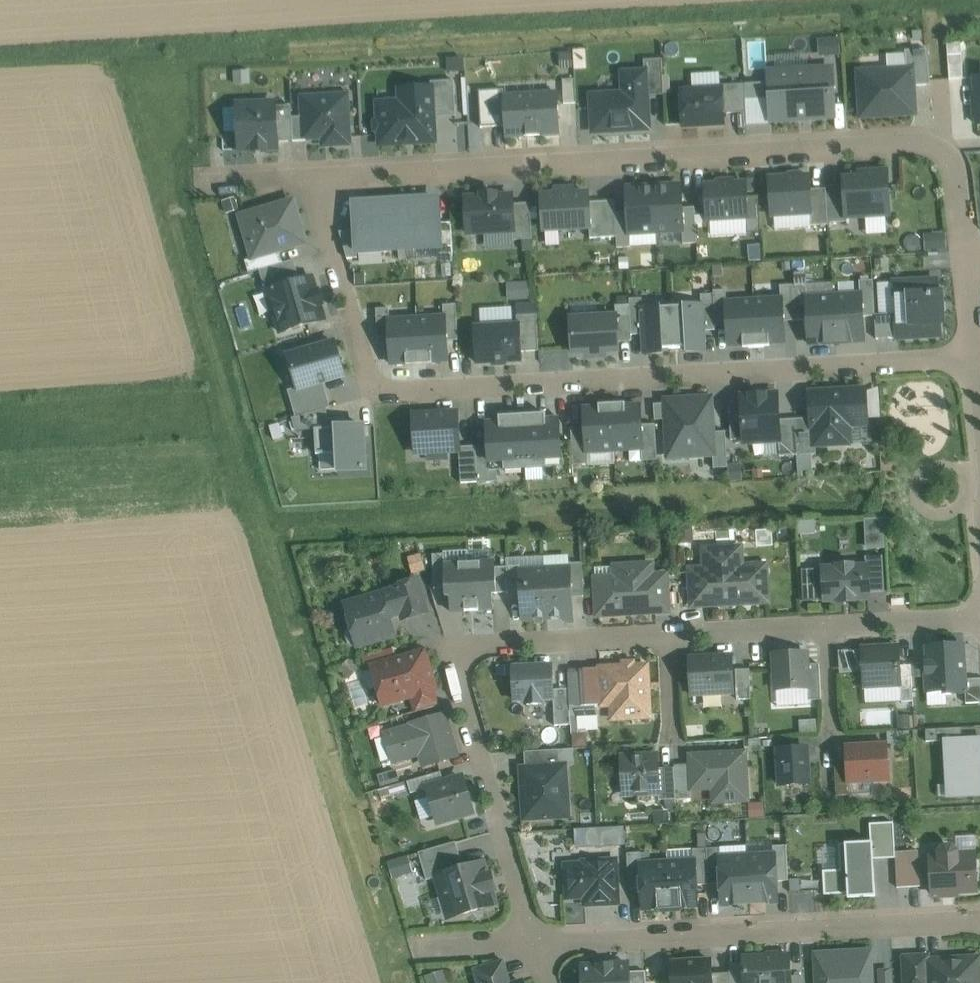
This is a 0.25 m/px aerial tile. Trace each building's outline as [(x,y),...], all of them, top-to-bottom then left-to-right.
[(949,77),(964,76),(962,41),(947,41),(949,77)] [(969,43),(970,61),(979,61),(979,43),(969,43)] [(927,49),(905,50),(906,69),(912,69),(913,85),(931,84),(927,49)] [(646,73),(647,96),(664,95),(662,59),(645,60),(646,73)] [(832,68),(776,71),(777,82),(769,82),(770,99),(771,121),(835,118),(832,68)] [(906,69),(859,72),(862,116),(915,113),(913,85),(912,69),(906,69)] [(593,96),(594,132),(650,129),(647,96),(646,73),(624,73),(625,94),(593,96)] [(575,79),(563,80),(565,104),(576,103),(575,79)] [(433,87),(435,118),(457,116),(454,81),(431,82),(432,87),(433,87)] [(770,99),(769,82),(745,84),(746,100),(770,99)] [(746,100),(745,84),(721,85),(722,88),(723,114),(747,112),(746,100)] [(380,133),(381,145),(436,141),(435,118),(433,87),(432,87),(400,89),(401,103),(379,104),(380,120),(377,121),(375,122),(376,131),(377,133),(380,133)] [(722,88),(682,91),(684,127),(724,125),(723,114),(722,88)] [(504,89),(479,91),(481,127),(506,126),(504,96),(504,89)] [(504,96),(506,126),(506,137),(560,134),(558,93),(504,96)] [(334,96),(303,98),(304,117),(305,138),(306,138),(332,137),(332,144),(350,144),(347,101),(334,101),(334,96)] [(238,105),(240,150),(254,149),(254,152),(266,151),(266,149),(278,148),(278,142),(276,106),(276,103),(238,105)] [(292,106),(276,106),(278,142),(293,141),(292,117),(292,106)] [(304,117),(292,117),(293,141),(307,140),(306,138),(305,138),(304,117)] [(438,133),(438,150),(470,149),(469,122),(454,122),(454,132),(438,133)] [(844,185),(845,211),(847,211),(862,210),(862,216),(866,216),(886,215),(890,215),(887,171),(860,173),(860,179),(844,179),(844,185)] [(809,175),(770,177),(772,215),(811,214),(810,189),(809,175)] [(747,218),(748,218),(747,197),(746,182),(734,183),(734,180),(718,181),(718,184),(706,184),(708,221),(747,218)] [(654,187),(657,233),(683,232),(684,231),(683,208),(681,186),(678,183),(670,183),(667,187),(654,187)] [(657,233),(654,187),(641,188),(638,185),(630,186),(627,189),(628,211),(630,235),(631,235),(657,233)] [(848,222),(847,211),(845,211),(844,185),(826,186),(827,189),(828,223),(848,222)] [(544,230),(591,228),(589,202),(588,193),(575,194),(574,189),(556,190),(556,195),(542,196),(544,230)] [(828,223),(827,189),(810,189),(811,214),(812,225),(828,225),(828,223)] [(483,197),(466,198),(469,234),(513,231),(514,231),(513,204),(513,195),(497,196),(496,193),(483,195),(483,197)] [(759,196),(747,197),(748,218),(747,218),(748,233),(761,232),(759,196)] [(434,197),(396,200),(399,248),(414,247),(414,250),(441,249),(439,212),(435,212),(434,197)] [(396,200),(358,202),(359,216),(355,217),(357,254),(384,252),(384,248),(399,248),(396,200)] [(241,217),(254,258),(280,251),(306,243),(293,201),(241,217)] [(615,201),(589,202),(591,228),(591,239),(617,237),(615,212),(615,201)] [(531,203),(513,204),(514,231),(513,231),(513,240),(533,239),(531,203)] [(695,207),(683,208),(684,231),(683,232),(684,244),(697,243),(695,207)] [(630,235),(628,211),(615,212),(617,237),(618,248),(631,247),(631,235),(630,235)] [(886,215),(866,216),(867,234),(887,234),(886,215)] [(925,249),(947,248),(946,230),(924,232),(925,249)] [(284,263),(280,251),(254,258),(246,261),(250,273),(260,270),(284,263)] [(294,260),(284,263),(260,270),(266,292),(269,291),(268,289),(300,281),(294,260)] [(269,291),(281,332),(325,320),(321,306),(324,305),(320,290),(316,291),(312,278),(300,281),(268,289),(269,291)] [(529,297),(529,279),(508,280),(509,298),(529,297)] [(909,293),(938,292),(937,279),(893,281),(896,314),(897,338),(941,336),(940,324),(911,325),(909,293)] [(861,294),(863,316),(875,316),(873,280),(859,281),(860,294),(861,294)] [(807,297),(808,297),(807,284),(793,285),(795,320),(808,319),(807,297)] [(795,320),(793,285),(781,285),(782,298),(783,321),(795,320)] [(714,294),(716,326),(728,326),(726,302),(727,302),(726,290),(714,291),(714,294)] [(938,292),(909,293),(911,325),(940,324),(943,324),(942,292),(938,292)] [(702,305),(704,331),(716,330),(716,326),(714,294),(702,295),(702,305)] [(834,296),(837,342),(864,340),(863,316),(861,294),(860,294),(834,296)] [(837,342),(834,296),(808,297),(807,297),(808,319),(809,344),(837,342)] [(630,305),(632,335),(644,334),(643,308),(642,298),(630,299),(630,304),(630,305)] [(782,298),(754,300),(757,347),(770,346),(770,343),(785,342),(783,321),(782,298)] [(744,348),(757,347),(754,300),(727,302),(726,302),(728,326),(729,345),(744,344),(744,348)] [(445,317),(447,341),(458,340),(456,304),(444,305),(444,317),(445,317)] [(616,316),(618,341),(632,340),(632,335),(630,305),(630,304),(615,305),(616,316)] [(672,307),(675,348),(686,347),(687,351),(705,350),(704,331),(702,305),(672,307)] [(675,348),(672,307),(643,308),(644,334),(645,353),(663,352),(663,348),(675,348)] [(379,345),(391,344),(389,320),(391,320),(390,308),(376,309),(379,345)] [(896,314),(875,316),(877,339),(897,338),(896,314)] [(519,325),(521,352),(540,350),(537,315),(517,316),(518,325),(519,325)] [(616,316),(571,319),(573,352),(587,352),(587,357),(605,356),(605,351),(619,350),(618,341),(616,316)] [(444,317),(417,319),(420,364),(433,364),(433,362),(448,361),(447,341),(445,317),(444,317)] [(407,365),(420,364),(417,319),(391,320),(389,320),(391,344),(392,364),(407,363),(407,365)] [(518,325),(476,327),(478,363),(521,361),(521,352),(519,325),(518,325)] [(334,342),(288,355),(298,388),(298,389),(323,382),(344,376),(334,342)] [(323,382),(298,389),(298,388),(288,390),(296,417),(327,408),(331,407),(323,382)] [(878,387),(866,391),(867,418),(879,417),(878,387)] [(813,446),(817,446),(840,444),(839,426),(868,425),(867,418),(866,391),(866,388),(810,392),(811,418),(813,446)] [(778,394),(742,396),(743,415),(744,439),(744,443),(779,441),(780,441),(779,420),(778,394)] [(711,398),(666,400),(666,403),(667,420),(669,457),(690,456),(690,454),(713,453),(714,453),(713,432),(711,398)] [(626,403),(612,404),(615,451),(642,449),(643,449),(642,425),(640,405),(626,406),(626,403)] [(655,420),(667,420),(666,403),(655,404),(655,420)] [(588,452),(615,451),(612,404),(599,405),(599,407),(585,408),(586,428),(587,452),(588,452)] [(327,408),(296,417),(293,418),(296,431),(316,430),(315,429),(328,428),(327,408)] [(458,412),(413,415),(415,453),(461,451),(460,447),(458,412)] [(499,422),(488,423),(489,446),(491,471),(498,471),(554,468),(561,467),(560,441),(558,419),(547,419),(546,413),(499,416),(499,422)] [(744,439),(743,415),(730,416),(731,440),(744,439)] [(813,446),(811,418),(795,419),(798,455),(817,454),(817,446),(813,446)] [(795,419),(779,420),(780,441),(779,441),(780,456),(798,455),(795,419)] [(655,424),(642,425),(643,449),(642,449),(643,461),(658,460),(655,424)] [(366,470),(364,426),(337,428),(339,453),(339,472),(366,470)] [(339,453),(337,428),(328,428),(315,429),(316,430),(316,454),(339,453)] [(587,452),(586,428),(572,429),(573,441),(574,465),(589,464),(588,452),(587,452)] [(726,431),(713,432),(714,453),(713,453),(714,468),(728,467),(726,431)] [(560,441),(561,467),(554,468),(554,478),(575,477),(574,465),(573,441),(560,441)] [(476,446),(460,447),(461,451),(460,483),(478,482),(476,446)] [(491,471),(489,446),(476,446),(478,482),(499,481),(498,471),(491,471)] [(883,517),(865,519),(868,550),(886,548),(883,517)] [(766,565),(729,567),(728,548),(705,549),(705,568),(707,605),(768,602),(766,565)] [(444,554),(433,554),(435,588),(446,587),(445,564),(444,554)] [(883,555),(866,556),(866,566),(868,566),(869,592),(885,591),(883,555)] [(495,561),(470,563),(472,610),(493,609),(493,593),(497,593),(495,567),(495,561)] [(583,562),(570,563),(570,568),(571,568),(573,597),(584,596),(583,562)] [(445,564),(446,587),(446,596),(450,595),(451,611),(472,610),(470,563),(445,564)] [(652,564),(628,565),(629,574),(627,576),(596,578),(598,615),(654,612),(652,575),(653,575),(652,564)] [(853,565),(838,565),(838,567),(824,568),(825,600),(840,599),(840,601),(855,601),(855,599),(869,598),(869,592),(868,566),(866,566),(853,567),(853,565)] [(507,566),(495,567),(497,593),(509,592),(507,566)] [(520,566),(507,566),(509,592),(509,600),(521,600),(519,571),(520,571),(520,566)] [(570,568),(545,570),(548,618),(567,617),(573,610),(573,597),(571,568),(570,568)] [(705,568),(690,569),(692,606),(707,605),(705,568)] [(520,571),(519,571),(521,600),(522,619),(548,618),(545,570),(520,571)] [(653,575),(652,575),(654,612),(669,611),(667,574),(653,575)] [(417,580),(395,586),(396,590),(402,612),(405,620),(427,613),(417,580)] [(396,590),(353,603),(358,619),(355,625),(352,626),(348,634),(350,641),(358,646),(395,635),(389,616),(402,612),(396,590)] [(927,646),(928,692),(946,690),(947,694),(966,692),(962,645),(927,646)] [(899,647),(863,649),(865,686),(901,684),(900,665),(899,647)] [(425,651),(372,667),(383,705),(411,697),(434,690),(436,689),(425,651)] [(807,652),(774,654),(776,689),(809,688),(808,664),(807,652)] [(731,656),(690,658),(692,694),(733,692),(731,656)] [(820,663),(808,664),(809,688),(810,700),(821,699),(820,663)] [(648,665),(600,668),(602,705),(612,705),(613,718),(650,716),(648,665)] [(912,665),(900,665),(901,684),(901,689),(913,689),(912,665)] [(552,666),(513,668),(514,700),(526,699),(527,704),(542,703),(542,698),(554,698),(553,689),(552,666)] [(750,669),(736,669),(738,699),(751,699),(750,669)] [(596,685),(574,686),(575,706),(597,705),(596,685)] [(569,689),(553,689),(554,698),(555,725),(571,724),(569,689)] [(434,690),(411,697),(416,712),(439,705),(434,690)] [(597,705),(575,706),(575,715),(597,714),(597,705)] [(444,716),(414,725),(414,727),(387,735),(395,760),(421,752),(425,763),(455,754),(444,716)] [(946,741),(948,784),(953,784),(954,796),(974,795),(974,791),(979,791),(979,739),(946,741)] [(888,743),(846,746),(846,759),(848,783),(890,780),(888,743)] [(808,748),(778,750),(780,784),(810,783),(808,748)] [(525,752),(526,767),(562,765),(561,750),(525,752)] [(690,762),(692,790),(725,788),(725,802),(749,801),(746,751),(690,754),(690,762)] [(658,756),(622,758),(624,793),(659,792),(660,792),(659,768),(658,756)] [(846,759),(835,759),(836,795),(848,795),(848,783),(846,759)] [(692,790),(690,762),(674,763),(675,767),(676,799),(693,798),(692,790)] [(522,768),(525,819),(563,817),(561,791),(568,790),(566,765),(562,765),(526,767),(522,768)] [(675,767),(659,768),(660,792),(659,792),(659,800),(676,799),(675,767)] [(441,771),(408,781),(411,793),(429,788),(428,787),(444,782),(441,771)] [(444,782),(428,787),(429,788),(438,822),(472,812),(462,777),(444,782)] [(873,843),(874,860),(896,859),(895,852),(894,823),(870,824),(871,843),(873,843)] [(603,830),(604,846),(625,845),(624,829),(603,830)] [(456,841),(419,852),(427,880),(439,876),(438,875),(464,868),(456,841)] [(841,870),(823,871),(825,895),(848,894),(848,898),(876,897),(874,860),(873,843),(871,843),(840,844),(841,870)] [(787,845),(773,846),(774,854),(776,881),(789,880),(787,845)] [(930,859),(931,892),(978,890),(976,856),(958,857),(957,851),(952,847),(945,847),(940,852),(940,858),(930,859)] [(707,848),(693,849),(694,860),(695,860),(696,885),(709,884),(707,848)] [(721,848),(707,848),(709,884),(722,883),(720,857),(721,857),(721,848)] [(897,888),(921,887),(919,851),(895,852),(896,859),(897,888)] [(641,852),(627,853),(629,889),(642,887),(640,863),(641,863),(641,852)] [(774,854),(747,855),(750,903),(777,902),(776,881),(774,854)] [(721,857),(720,857),(722,883),(723,905),(750,903),(747,855),(721,857)] [(616,860),(583,862),(584,864),(575,865),(567,873),(568,897),(585,896),(586,900),(600,899),(601,903),(618,902),(616,860)] [(694,860),(668,862),(670,907),(697,906),(696,885),(695,860),(694,860)] [(464,868),(438,875),(439,876),(443,889),(441,889),(446,906),(450,905),(454,907),(456,912),(455,912),(456,915),(496,904),(492,890),(495,889),(491,875),(488,876),(483,862),(464,868)] [(641,863),(640,863),(642,887),(643,909),(670,907),(668,862),(641,863)] [(816,954),(817,982),(872,982),(871,951),(816,954)] [(744,958),(745,982),(791,982),(790,955),(744,958)] [(904,957),(906,982),(928,982),(926,961),(929,961),(929,956),(904,957)] [(926,961),(928,982),(979,982),(979,973),(979,958),(929,961),(926,961)] [(671,961),(673,982),(713,982),(712,974),(711,959),(671,961)] [(477,971),(481,982),(508,982),(502,964),(477,971)] [(582,967),(583,979),(578,979),(578,982),(630,982),(629,972),(629,964),(582,967)] [(629,972),(630,982),(646,982),(646,971),(629,972)] [(880,973),(881,982),(892,982),(891,972),(880,973)] [(712,974),(713,982),(730,982),(730,973),(712,974)]
